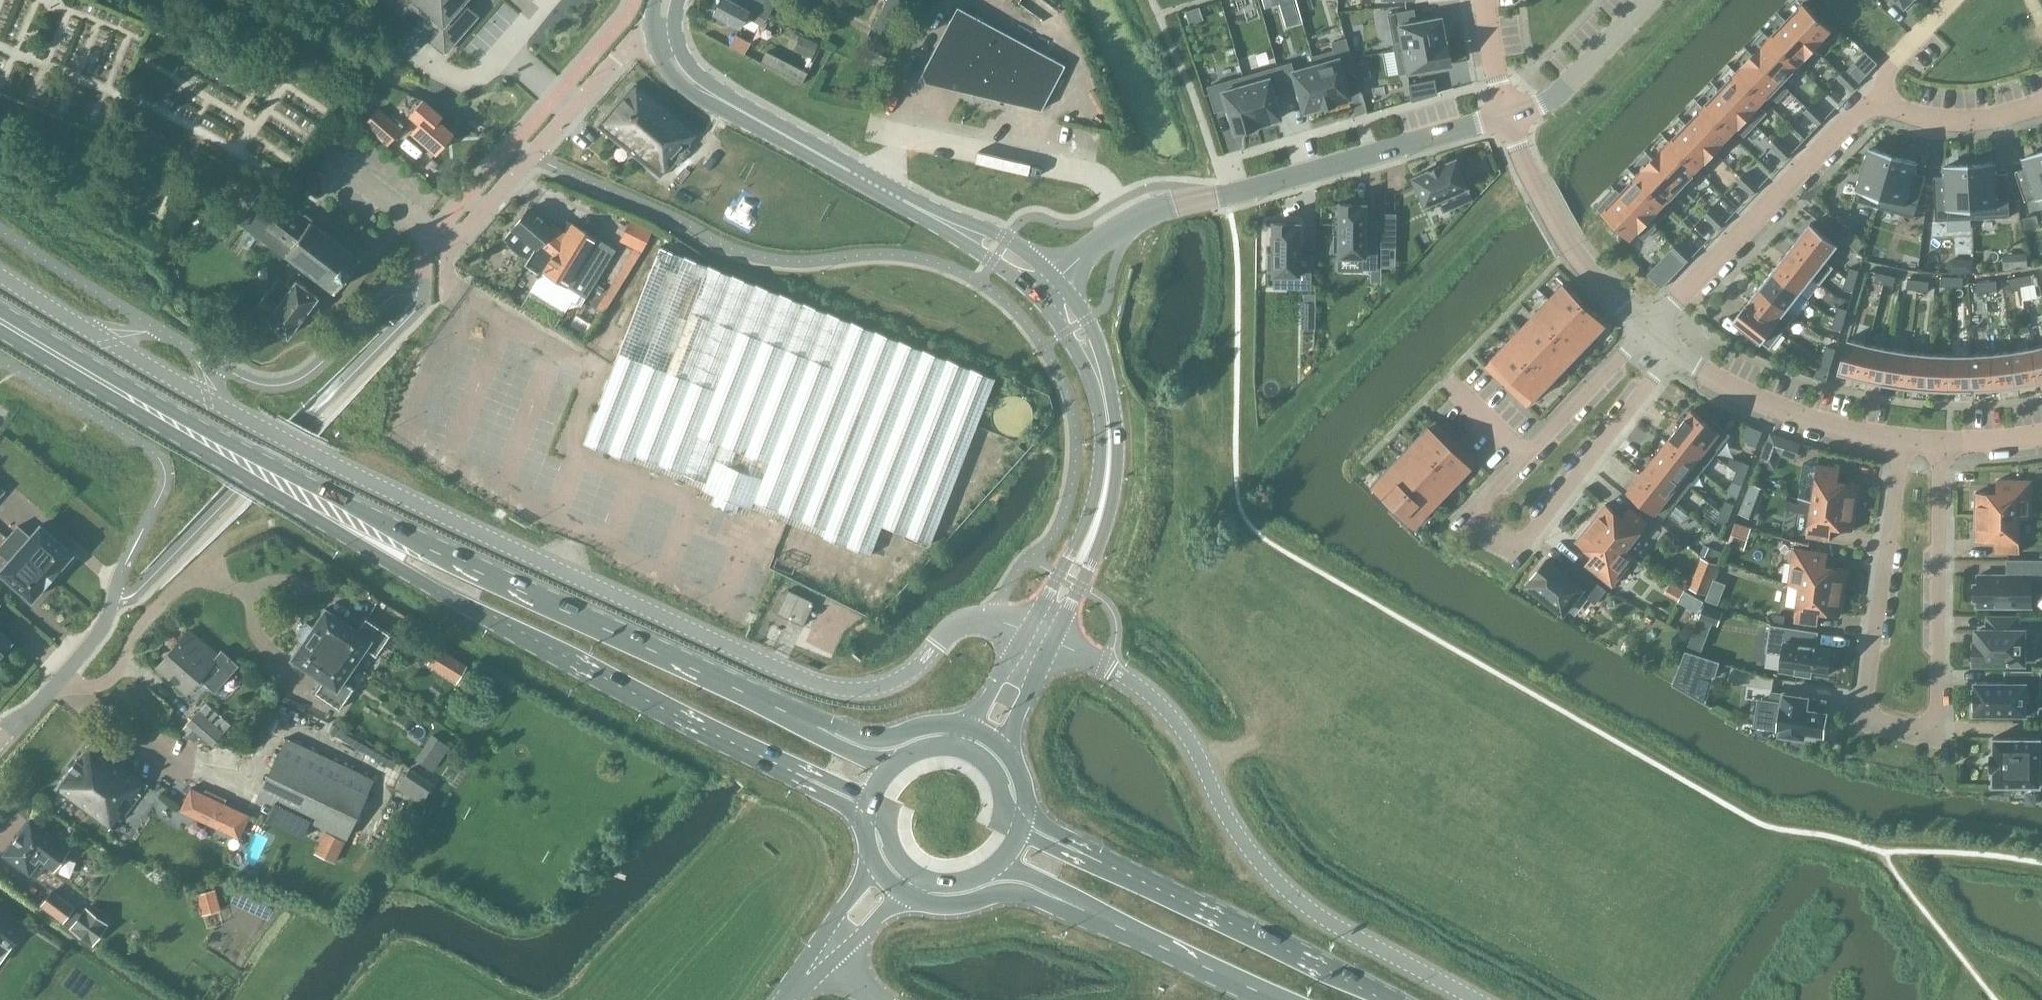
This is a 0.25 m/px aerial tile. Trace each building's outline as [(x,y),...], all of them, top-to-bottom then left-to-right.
[(445,53),(478,15),(463,2),(464,0),(385,0),(445,53)] [(717,13),(720,14),(718,17),(719,20),(727,24),(730,23),(731,20),(743,25),(747,18),(765,28),(771,16),(777,4),(771,0),(753,0),(749,8),(733,0),(723,0),(717,13)] [(874,27),(889,35),(908,0),(888,0),(874,27)] [(1909,9),(1918,0),(1899,0),(1909,9)] [(1787,20),(1816,49),(1833,31),(1804,3),(1787,20)] [(1065,64),(956,6),(956,7),(925,66),(964,87),(966,84),(973,88),(981,92),(989,94),(997,96),(997,97),(1040,107),(1039,109),(1041,109),(1065,64)] [(1198,7),(1186,11),(1190,23),(1202,19),(1198,7)] [(1413,10),(1389,14),(1395,50),(1445,41),(1440,17),(1427,20),(1426,19),(1425,20),(1421,21),(1421,20),(1420,21),(1416,22),(1413,10)] [(1800,66),(1816,49),(1787,20),(1770,38),(1800,66)] [(812,54),(818,41),(806,35),(800,48),(812,54)] [(1753,55),(1783,84),(1800,66),(1770,38),(1753,55)] [(1312,57),(1314,64),(1315,64),(1327,106),(1335,104),(1334,103),(1350,98),(1346,85),(1346,83),(1345,84),(1344,80),(1345,79),(1344,78),(1343,74),(1355,71),(1345,39),(1332,43),(1335,50),(1312,57)] [(1395,50),(1383,52),(1387,76),(1399,74),(1429,68),(1429,69),(1430,69),(1430,68),(1434,67),(1434,68),(1435,68),(1435,67),(1450,64),(1446,42),(1445,42),(1445,41),(1395,50)] [(1753,55),(1736,72),(1766,101),(1772,95),(1779,101),(1790,90),(1783,84),(1753,55)] [(1367,61),(1355,64),(1358,79),(1368,77),(1370,73),(1367,61)] [(1315,64),(1314,64),(1293,71),(1291,63),(1278,67),(1285,91),(1297,88),(1298,92),(1297,92),(1298,93),(1300,97),(1299,97),(1299,98),(1300,98),(1303,112),(1319,107),(1319,108),(1327,106),(1315,64)] [(1285,91),(1278,67),(1243,77),(1257,125),(1280,118),(1276,105),(1277,105),(1276,103),(1276,104),(1274,100),(1275,100),(1275,98),(1274,98),(1273,94),(1285,91)] [(1845,70),(1838,77),(1845,84),(1852,77),(1845,70)] [(1736,72),(1720,89),(1756,125),(1767,113),(1760,107),(1766,101),(1736,72)] [(1257,125),(1243,77),(1208,87),(1215,111),(1227,108),(1228,112),(1228,113),(1229,113),(1230,117),(1229,117),(1230,118),(1234,133),(1256,126),(1256,125),(1257,125)] [(1845,84),(1853,91),(1860,84),(1852,77),(1845,84)] [(1434,80),(1410,85),(1413,100),(1437,94),(1434,80)] [(690,144),(689,144),(699,132),(637,81),(599,126),(641,161),(662,178),(690,144)] [(1756,125),(1720,89),(1703,107),(1733,135),(1739,129),(1746,136),(1756,125)] [(419,123),(412,132),(436,153),(453,134),(437,120),(441,116),(423,100),(410,115),(419,123)] [(1812,119),(1819,112),(1812,105),(1805,112),(1812,119)] [(1716,153),(1733,135),(1703,107),(1686,124),(1716,153)] [(366,127),(387,145),(401,129),(378,109),(364,125),(366,127)] [(1812,119),(1819,126),(1826,119),(1819,112),(1812,119)] [(1670,141),(1700,170),(1716,153),(1686,124),(1670,141)] [(1779,153),(1786,146),(1778,139),(1772,147),(1779,153)] [(1683,187),(1700,170),(1670,141),(1653,158),(1683,187)] [(1765,145),(1758,155),(1769,163),(1776,152),(1765,145)] [(1779,153),(1786,160),(1793,153),(1786,146),(1779,153)] [(1870,149),(1865,166),(1855,200),(1879,207),(1893,161),(1894,156),(1870,149)] [(2024,158),(2028,168),(2016,172),(2026,201),(2041,196),(2041,152),(2024,158)] [(1894,156),(1893,161),(1879,207),(1915,217),(1927,177),(1915,173),(1918,163),(1894,156)] [(1636,176),(1666,204),(1683,187),(1653,158),(1636,176)] [(1431,169),(1431,168),(1430,169),(1427,170),(1427,171),(1412,177),(1424,205),(1466,187),(1465,183),(1469,181),(1463,167),(1459,168),(1454,159),(1439,165),(1436,166),(1435,166),(1435,167),(1431,169)] [(1996,164),(1971,165),(1974,219),(2011,217),(2008,174),(1996,175),(1996,164)] [(1971,165),(1946,166),(1947,177),(1935,178),(1937,221),(1974,219),(1971,165)] [(1745,174),(1738,181),(1745,188),(1752,181),(1745,174)] [(1650,221),(1666,204),(1636,176),(1620,193),(1617,189),(1616,190),(1656,228),(1657,228),(1650,221)] [(1745,188),(1753,195),(1760,188),(1752,181),(1745,188)] [(1616,190),(1599,208),(1632,240),(1639,233),(1645,240),(1656,228),(1616,190)] [(287,254),(335,291),(360,258),(295,209),(289,217),(280,209),(260,194),(239,222),(259,238),(284,257),(287,254)] [(1364,229),(1364,225),(1365,225),(1365,223),(1365,205),(1355,205),(1355,204),(1339,204),(1339,236),(1334,236),(1334,252),(1338,252),(1338,256),(1363,257),(1363,269),(1377,269),(1377,236),(1364,235),(1365,230),(1365,229),(1364,229)] [(551,232),(553,229),(529,208),(512,229),(513,230),(505,239),(510,248),(519,256),(528,259),(525,265),(541,275),(531,292),(562,311),(574,291),(587,299),(616,250),(572,223),(566,233),(562,241),(551,232)] [(1712,208),(1705,216),(1712,222),(1719,215),(1712,208)] [(1395,247),(1395,214),(1382,214),(1382,247),(1395,247)] [(1831,214),(1822,226),(1843,241),(1852,230),(1831,214)] [(1712,222),(1719,229),(1726,222),(1719,215),(1712,222)] [(2036,215),(2022,218),(2024,229),(2038,226),(2036,215)] [(633,221),(630,220),(620,242),(643,252),(653,230),(633,221)] [(1298,244),(1299,244),(1299,242),(1298,242),(1299,224),(1289,224),(1289,223),(1273,222),(1273,227),(1268,227),(1268,245),(1272,245),(1272,275),(1297,276),(1297,288),(1310,288),(1311,255),(1298,255),(1298,249),(1299,249),(1299,248),(1298,248),(1298,244)] [(1811,223),(1798,240),(1834,268),(1835,268),(1827,261),(1840,245),(1811,223)] [(1834,268),(1798,240),(1785,256),(1822,284),(1834,268)] [(1678,243),(1672,250),(1679,257),(1686,250),(1678,243)] [(995,375),(948,357),(660,246),(584,441),(633,461),(637,452),(706,480),(703,488),(715,492),(712,501),(724,506),(737,511),(741,502),(752,507),(755,499),(826,526),(823,534),(872,553),(882,525),(930,544),(995,375)] [(1679,257),(1686,264),(1693,257),(1686,250),(1679,257)] [(2027,254),(2015,255),(2015,267),(2028,266),(2027,254)] [(1785,256),(1773,272),(1801,294),(1813,279),(1821,285),(1822,284),(1785,256)] [(1961,265),(1961,274),(1973,274),(1973,261),(1966,261),(1961,265)] [(1857,281),(1860,271),(1850,268),(1847,278),(1857,281)] [(1801,294),(1773,272),(1760,288),(1796,316),(1797,316),(1789,309),(1801,294)] [(1886,274),(1876,272),(1873,281),(1884,284),(1886,274)] [(1884,284),(1894,287),(1897,277),(1886,274),(1884,284)] [(2030,275),(2020,277),(2022,287),(2032,284),(2030,275)] [(1953,277),(1942,276),(1942,287),(1953,287),(1953,277)] [(1964,277),(1953,277),(1953,287),(1963,287),(1964,277)] [(2020,277),(2009,279),(2011,289),(2022,287),(2020,277)] [(288,336),(300,321),(318,297),(296,281),(291,287),(280,278),(272,289),(270,288),(254,310),(267,319),(266,320),(288,336)] [(1847,278),(1844,289),(1854,292),(1857,281),(1847,278)] [(1919,280),(1909,279),(1907,289),(1918,290),(1919,280)] [(1918,290),(1929,292),(1930,282),(1919,280),(1918,290)] [(1997,281),(1986,282),(1987,292),(1998,291),(1997,281)] [(1986,282),(1976,282),(1976,293),(1987,292),(1986,282)] [(1571,320),(1586,304),(1564,284),(1549,299),(1571,320)] [(1760,288),(1747,304),(1784,332),(1796,316),(1760,288)] [(1571,320),(1549,299),(1535,314),(1557,334),(1571,320)] [(1571,320),(1593,340),(1607,325),(1586,304),(1571,320)] [(1784,332),(1747,304),(1734,321),(1770,349),(1784,332)] [(1845,320),(1848,310),(1839,307),(1835,317),(1845,320)] [(1557,334),(1535,314),(1521,328),(1543,349),(1557,334)] [(1835,317),(1832,328),(1842,331),(1845,320),(1835,317)] [(1557,334),(1579,355),(1593,340),(1571,320),(1557,334)] [(1529,364),(1543,349),(1521,328),(1507,343),(1529,364)] [(1543,349),(1564,370),(1579,355),(1557,334),(1543,349)] [(1839,373),(1861,379),(1870,344),(1849,339),(1839,373)] [(1529,364),(1507,343),(1492,358),(1493,359),(1497,363),(1502,367),(1506,371),(1510,375),(1514,379),(1529,364)] [(1890,348),(1870,344),(1861,379),(1883,384),(1890,348)] [(2033,347),(2040,383),(2041,382),(2041,345),(2033,347)] [(1827,346),(1824,357),(1834,359),(1837,349),(1827,346)] [(2018,386),(2040,383),(2033,347),(2013,351),(2018,386)] [(1883,384),(1906,387),(1910,352),(1890,348),(1883,384)] [(1529,364),(1550,385),(1564,370),(1543,349),(1529,364)] [(2013,351),(1993,353),(1996,389),(2018,386),(2013,351)] [(1931,354),(1910,352),(1906,387),(1928,389),(1931,354)] [(1973,390),(1996,389),(1993,353),(1972,354),(1973,390)] [(1928,389),(1951,390),(1951,355),(1931,354),(1928,389)] [(1972,354),(1951,355),(1951,390),(1973,390),(1972,354)] [(1824,357),(1821,367),(1831,370),(1834,359),(1824,357)] [(1497,363),(1493,359),(1486,367),(1490,371),(1497,363)] [(1490,371),(1494,375),(1502,367),(1497,363),(1490,371)] [(1514,379),(1518,383),(1522,387),(1526,391),(1531,395),(1535,399),(1536,400),(1550,385),(1529,364),(1514,379)] [(1502,367),(1494,375),(1499,379),(1506,371),(1502,367)] [(1499,379),(1503,383),(1510,375),(1506,371),(1499,379)] [(1510,375),(1503,383),(1507,387),(1514,379),(1510,375)] [(1507,387),(1511,391),(1518,383),(1514,379),(1507,387)] [(1518,383),(1511,391),(1515,395),(1522,387),(1518,383)] [(1515,395),(1519,399),(1526,391),(1522,387),(1515,395)] [(1526,391),(1519,399),(1523,403),(1531,395),(1526,391)] [(1523,403),(1528,407),(1535,399),(1531,395),(1523,403)] [(1692,410),(1679,427),(1715,455),(1731,435),(1713,420),(1710,424),(1692,410)] [(1439,426),(1434,421),(1428,427),(1434,432),(1439,426)] [(1428,427),(1427,426),(1413,441),(1434,462),(1449,447),(1444,442),(1439,437),(1434,432),(1428,427)] [(1434,432),(1439,437),(1445,431),(1439,426),(1434,432)] [(1679,427),(1667,443),(1703,471),(1715,455),(1679,427)] [(1444,442),(1450,436),(1445,431),(1439,437),(1444,442)] [(1801,445),(1771,434),(1766,449),(1781,455),(1782,451),(1797,456),(1801,445)] [(1444,442),(1449,447),(1455,441),(1450,436),(1444,442)] [(1434,462),(1413,441),(1399,456),(1420,477),(1434,462)] [(1454,452),(1460,446),(1455,441),(1449,447),(1454,452)] [(1667,443),(1654,459),(1690,487),(1703,471),(1667,443)] [(1454,452),(1459,457),(1465,450),(1460,446),(1454,452)] [(1434,462),(1456,483),(1471,468),(1470,467),(1465,462),(1459,457),(1454,452),(1449,447),(1434,462)] [(1465,462),(1470,456),(1465,450),(1459,457),(1465,462)] [(1420,477),(1399,456),(1384,470),(1406,491),(1420,477)] [(1465,462),(1470,467),(1476,461),(1470,456),(1465,462)] [(1654,459),(1641,475),(1677,503),(1690,487),(1654,459)] [(1741,461),(1737,471),(1747,475),(1751,465),(1741,461)] [(1442,497),(1456,483),(1434,462),(1420,477),(1442,497)] [(1813,501),(1858,507),(1861,484),(1839,481),(1841,468),(1818,465),(1804,463),(1799,499),(1813,501)] [(1406,491),(1384,470),(1370,486),(1391,507),(1406,491)] [(1747,475),(1737,471),(1733,481),(1743,485),(1747,475)] [(1677,503),(1641,475),(1628,491),(1656,514),(1669,498),(1677,504),(1677,503)] [(1428,512),(1442,497),(1420,477),(1406,491),(1428,512)] [(1975,516),(2032,517),(2032,481),(1997,480),(1997,493),(1976,493),(1975,516)] [(1413,528),(1428,512),(1406,491),(1391,507),(1413,528)] [(1726,501),(1722,511),(1731,515),(1736,504),(1726,501)] [(1854,531),(1858,507),(1813,501),(1808,536),(1831,540),(1833,527),(1854,531)] [(1743,502),(1739,513),(1752,518),(1756,507),(1743,502)] [(1606,504),(1591,523),(1636,558),(1636,557),(1627,550),(1649,522),(1631,508),(1623,518),(1606,504)] [(1727,525),(1731,515),(1722,511),(1718,521),(1727,525)] [(776,538),(781,519),(767,516),(763,534),(776,538)] [(1975,516),(1975,540),(1997,540),(1997,553),(2020,553),(2021,518),(2032,518),(2032,517),(1975,516)] [(1636,558),(1591,523),(1577,541),(1594,555),(1586,565),(1613,586),(1636,558)] [(1735,524),(1732,533),(1748,539),(1751,529),(1735,524)] [(18,525),(8,537),(52,576),(73,553),(40,525),(30,536),(18,525)] [(52,576),(8,537),(0,546),(0,552),(9,560),(0,570),(0,572),(32,600),(52,576)] [(1795,548),(1789,584),(1845,592),(1849,569),(1827,566),(1829,553),(1795,548)] [(1725,552),(1715,549),(1711,559),(1720,563),(1725,552)] [(1702,559),(1690,589),(1707,596),(1719,566),(1702,559)] [(1530,585),(1565,612),(1582,590),(1584,591),(1593,579),(1573,564),(1565,574),(1547,560),(1535,575),(1536,577),(1530,585)] [(2008,560),(2008,575),(1979,575),(1979,583),(1975,583),(1975,599),(1978,599),(1978,607),(2032,607),(2033,577),(2041,577),(2041,560),(2008,560)] [(1665,593),(1680,599),(1684,587),(1669,582),(1665,593)] [(1842,615),(1845,592),(1789,584),(1789,585),(1800,586),(1795,621),(1818,625),(1820,612),(1842,615)] [(787,588),(776,612),(802,624),(814,600),(787,588)] [(1761,601),(1758,618),(1775,622),(1779,605),(1761,601)] [(1705,604),(1700,617),(1719,625),(1724,611),(1705,604)] [(307,622),(303,628),(355,663),(365,648),(376,655),(391,634),(366,616),(357,630),(326,608),(313,626),(307,622)] [(1989,630),(1978,630),(1978,644),(1975,644),(1975,662),(2024,662),(2024,631),(2019,631),(2019,617),(1989,616),(1989,630)] [(1783,655),(1781,670),(1813,675),(1813,672),(1829,675),(1830,670),(1833,671),(1836,653),(1832,653),(1833,648),(1804,644),(1806,630),(1771,625),(1767,652),(1783,655)] [(291,658),(322,679),(313,692),(338,710),(353,688),(342,681),(355,663),(303,628),(297,635),(304,640),(291,658)] [(189,690),(205,672),(217,683),(230,669),(216,658),(220,654),(190,629),(159,665),(189,690)] [(12,641),(0,631),(0,654),(12,641)] [(438,649),(429,664),(438,669),(447,654),(438,649)] [(1721,662),(1686,651),(1676,685),(1693,695),(1700,672),(1716,677),(1721,662)] [(2005,670),(2005,682),(1975,682),(1975,688),(1974,688),(1974,708),(1975,708),(1975,714),(2027,714),(2027,694),(2041,693),(2041,670),(2005,670)] [(1760,700),(1757,725),(1781,729),(1781,734),(1805,738),(1806,732),(1824,735),(1828,713),(1826,713),(1827,700),(1772,692),(1770,702),(1760,700)] [(187,723),(200,735),(212,746),(225,732),(200,710),(199,709),(186,723),(187,723)] [(193,742),(194,742),(200,735),(187,723),(181,730),(193,742)] [(257,797),(347,839),(368,793),(375,779),(286,737),(283,744),(279,751),(257,797)] [(420,753),(430,759),(439,743),(429,737),(420,753)] [(1993,770),(1993,785),(2041,786),(2041,738),(1994,738),(1994,754),(1992,754),(1991,770),(1993,770)] [(92,742),(57,789),(109,828),(119,815),(123,818),(149,785),(92,742)] [(410,769),(398,787),(422,802),(433,784),(410,769)] [(191,788),(180,810),(239,837),(249,815),(236,809),(224,803),(204,794),(191,788)] [(69,850),(29,820),(4,854),(30,874),(41,859),(43,856),(56,866),(69,850)] [(316,853),(334,862),(344,842),(325,833),(316,853)] [(770,876),(776,889),(786,884),(780,871),(770,876)] [(214,886),(202,889),(208,912),(219,909),(214,886)] [(73,906),(59,896),(53,891),(42,905),(63,921),(73,906)] [(74,924),(72,927),(77,932),(84,937),(93,943),(107,925),(98,918),(91,913),(86,909),(82,913),(74,924)] [(10,948),(11,948),(22,932),(0,916),(0,962),(10,948)] [(217,916),(205,934),(231,951),(243,932),(217,916)] [(1619,996),(1629,999),(1639,999),(1642,995),(1623,987),(1619,996)] [(1681,997),(1657,987),(1652,997),(1658,999),(1679,999),(1681,997)]
